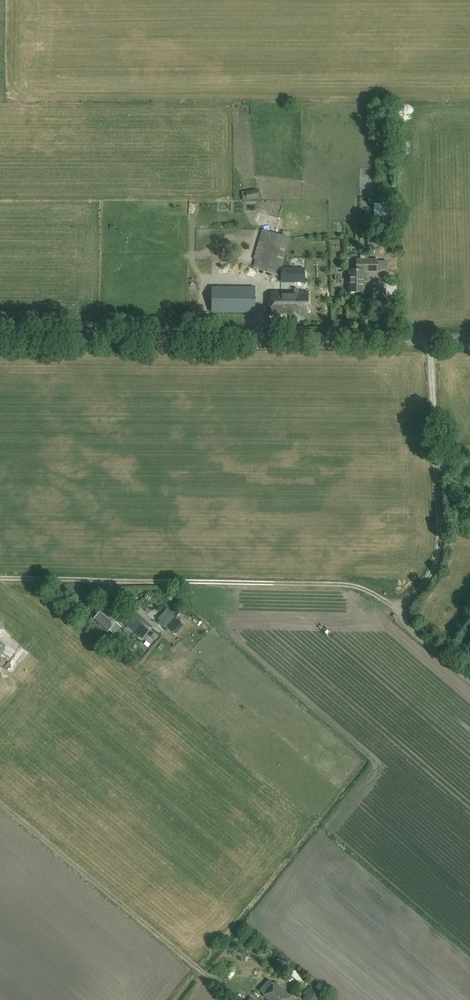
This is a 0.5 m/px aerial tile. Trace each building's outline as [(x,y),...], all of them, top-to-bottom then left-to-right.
[(259,199),(258,190),(241,193),(243,202),(259,199)] [(294,239),(262,230),(253,260),(255,260),(253,268),(278,276),(287,246),(291,248),(294,239)] [(379,247),(379,235),(367,235),(367,247),(379,247)] [(367,256),(360,256),(360,260),(357,260),(357,270),(349,270),(348,292),(364,292),(364,271),(377,271),(377,260),(367,260),(367,256)] [(303,270),(282,269),(282,281),(303,281),(303,270)] [(255,288),(212,287),(212,312),(255,313),(255,288)] [(308,292),(271,292),(271,313),(308,313),(308,292)] [(119,618),(105,606),(94,618),(108,631),(109,630),(114,634),(120,627),(116,623),(119,618)] [(183,625),(166,610),(159,619),(175,634),(183,625)] [(152,629),(135,612),(124,623),(142,640),(152,629)] [(274,952),(263,942),(256,950),(265,957),(267,954),(270,956),(274,952)] [(287,963),(279,957),(274,963),(270,959),(264,966),(269,970),(272,966),(280,972),(287,963)] [(296,970),(292,975),(305,985),(309,980),(296,970)] [(234,971),(229,977),(233,980),(238,974),(234,971)] [(274,983),(263,996),(268,999),(288,999),(290,997),(274,983)] [(306,995),(313,999),(318,999),(323,994),(312,986),(306,995)]
